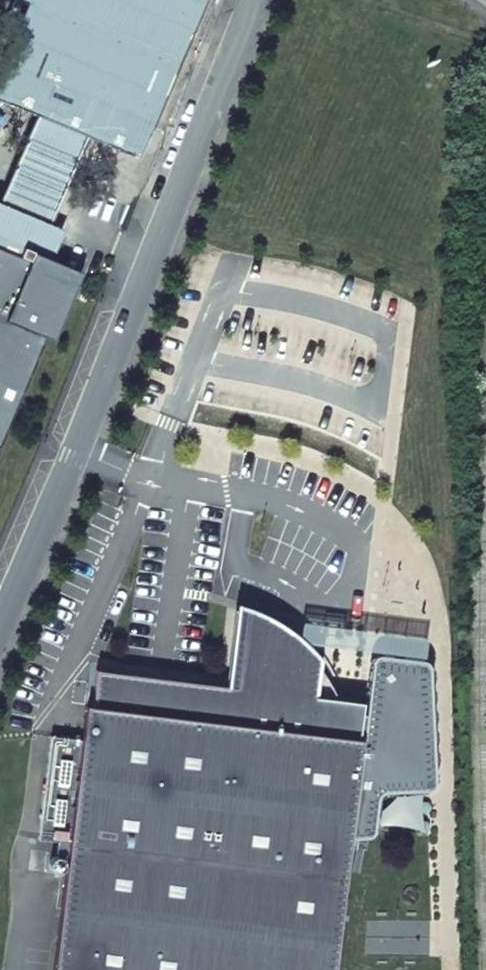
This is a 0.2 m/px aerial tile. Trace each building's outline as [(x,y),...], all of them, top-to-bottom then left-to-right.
[(85,41),(73,51),(100,82),(137,50),(96,2),(98,0),(50,0),(85,41)] [(184,81),(190,66),(183,64),(178,79),(184,81)] [(70,279),(0,249),(0,458),(70,279)] [(234,687),(335,699),(330,688),(318,668),(302,650),(295,644),(280,632),(255,619),(243,615),(234,687)] [(359,738),(357,737),(361,702),(335,699),(234,687),(96,670),(91,704),(87,704),(82,740),(51,736),(38,839),(69,844),(53,969),(331,969),(359,738)]
